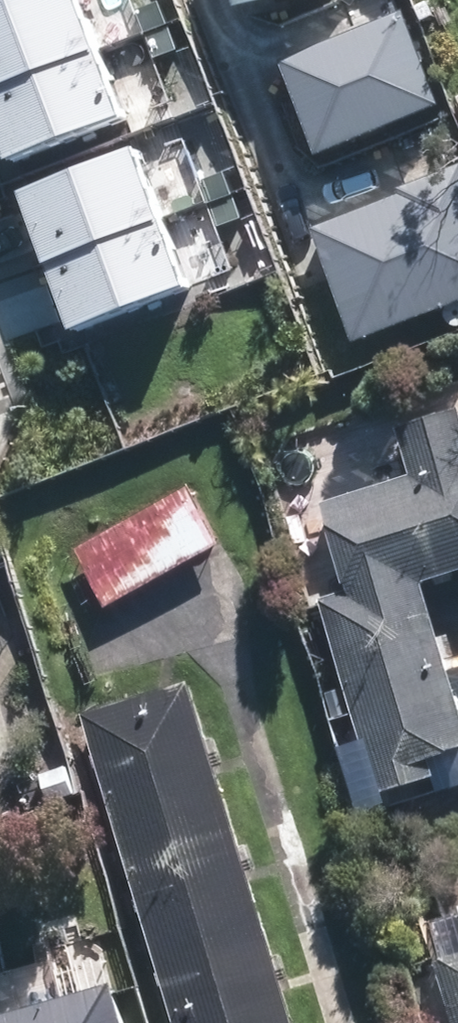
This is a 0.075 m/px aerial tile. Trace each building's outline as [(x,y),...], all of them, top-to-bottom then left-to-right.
[(0,0),(0,83),(108,41),(92,0),(1,0),(0,0)] [(289,52),(325,140),(442,94),(407,6),(289,52)] [(0,83),(0,99),(20,151),(133,107),(108,41),(0,83)] [(143,140),(30,184),(58,256),(171,212),(143,140)] [(322,219),(363,322),(457,285),(457,160),(407,180),(409,185),(322,219)] [(171,212),(58,256),(83,321),(197,277),(171,212)] [(350,604),(412,585),(457,572),(457,448),(450,420),(403,433),(419,488),(325,516),(350,604)] [(97,608),(214,550),(185,492),(68,550),(97,608)] [(412,585),(350,604),(327,611),(382,792),(430,777),(426,765),(457,756),(457,737),(412,585)] [(87,726),(177,1022),(277,1022),(178,698),(87,726)] [(432,931),(457,1019),(457,923),(432,931)] [(26,1022),(108,1022),(103,1004),(26,1022)]
